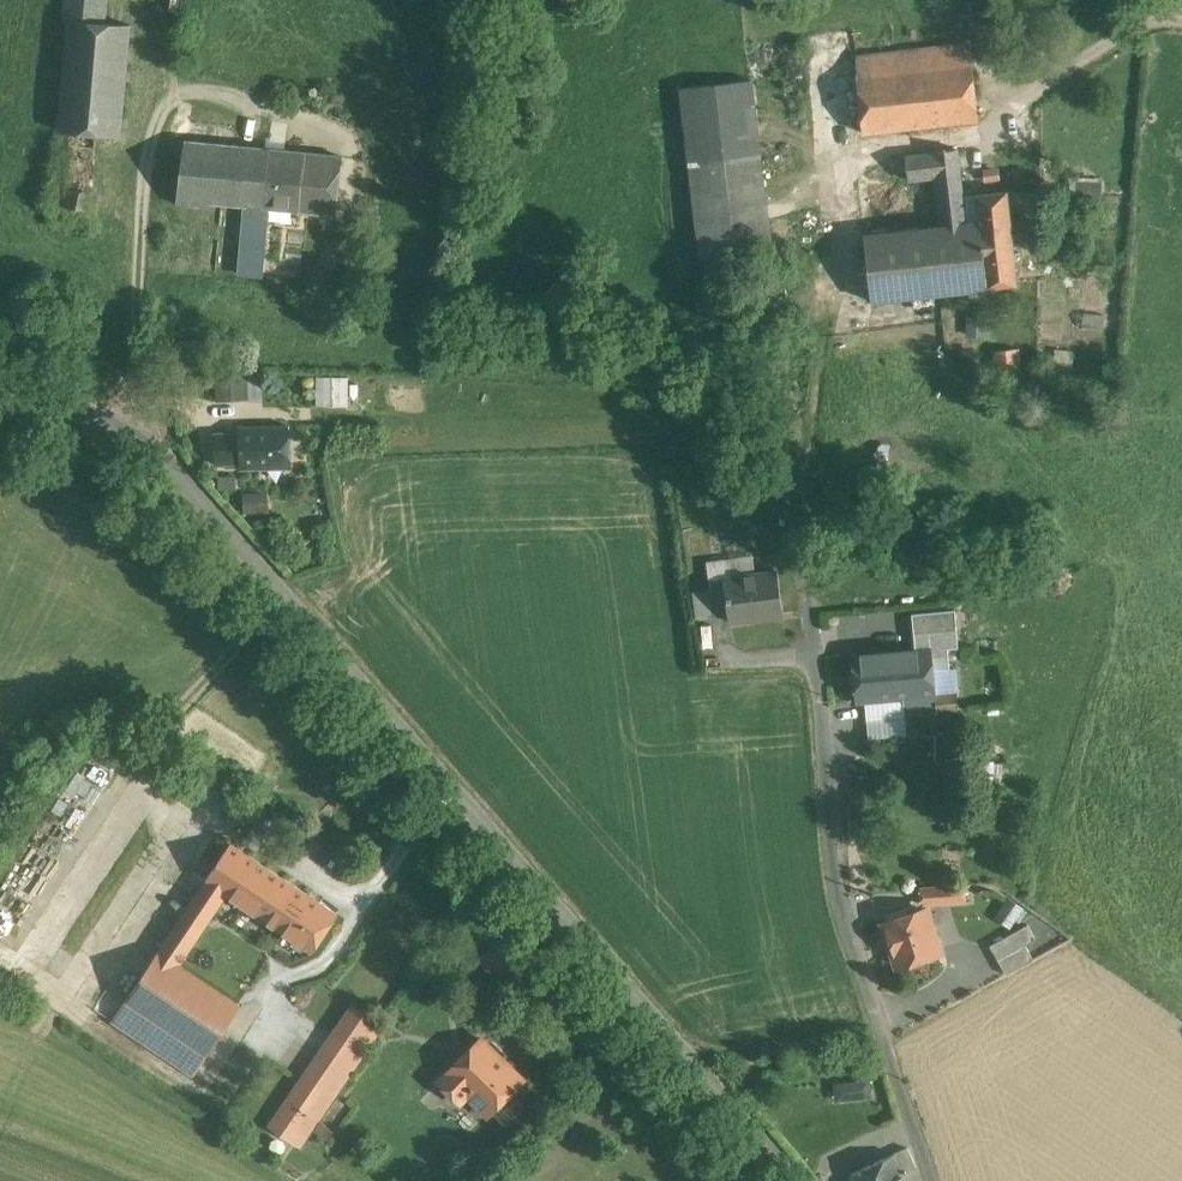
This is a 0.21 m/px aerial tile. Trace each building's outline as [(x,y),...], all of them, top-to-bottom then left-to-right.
[(64,21),(70,21),(53,208),(92,211),(100,134),(122,136),(132,27),(107,25),(109,0),(66,0),(64,21)] [(971,44),(913,51),(916,69),(974,63),(971,44)] [(916,69),(859,76),(866,134),(980,121),(974,63),(916,69)] [(751,79),(680,88),(702,255),(772,246),(751,79)] [(269,151),(184,142),(178,205),(211,209),(211,204),(246,207),(263,208),(269,151)] [(941,224),(864,234),(872,302),(973,290),(965,222),(956,148),(933,151),(933,154),(907,157),(910,179),(935,176),(941,224)] [(343,158),(269,151),(263,208),(264,208),(269,209),(337,215),(343,158)] [(1006,192),(978,195),(981,220),(965,222),(973,290),(1017,284),(1006,192)] [(246,207),(240,274),(263,276),(269,209),(264,208),(246,207)] [(1024,396),(1019,349),(996,352),(1001,399),(1024,396)] [(327,408),(360,409),(361,381),(351,381),(351,375),(317,374),(317,404),(327,404),(327,408)] [(262,377),(216,376),(216,398),(262,399),(262,377)] [(290,428),(241,428),(241,434),(215,434),(215,466),(242,466),(242,469),(290,469),(290,428)] [(237,476),(220,476),(220,489),(237,489),(237,476)] [(780,573),(727,580),(732,616),(732,623),(753,620),(752,613),(785,609),(780,573)] [(716,618),(732,616),(727,580),(711,582),(716,618)] [(716,618),(711,582),(694,584),(699,620),(716,618)] [(952,646),(931,648),(935,694),(956,692),(952,646)] [(931,648),(854,656),(859,704),(907,700),(935,697),(935,694),(931,648)] [(956,692),(935,694),(935,697),(907,700),(908,714),(958,710),(956,692)] [(305,893),(231,844),(207,880),(227,893),(281,929),(305,893)] [(207,880),(159,951),(179,965),(227,893),(207,880)] [(964,885),(922,889),(924,905),(966,901),(964,885)] [(337,915),(305,893),(281,929),(313,951),(337,915)] [(924,910),(902,918),(899,908),(884,913),(901,967),(923,960),(924,965),(946,958),(942,945),(936,947),(924,910)] [(1028,925),(990,946),(998,960),(1026,945),(1036,939),(1028,925)] [(532,969),(501,939),(481,959),(511,990),(532,969)] [(1026,945),(998,960),(1006,975),(1034,960),(1026,945)] [(179,965),(159,951),(112,1021),(194,1075),(240,1006),(179,965)] [(354,1005),(271,1126),(300,1146),(318,1119),(335,1095),(383,1025),(354,1005)] [(481,1039),(440,1081),(460,1101),(468,1092),(473,1097),(471,1099),(482,1110),(483,1108),(489,1113),(522,1080),(481,1039)] [(836,1099),(873,1097),(872,1078),(835,1080),(836,1099)] [(335,1095),(318,1119),(335,1131),(351,1107),(335,1095)] [(908,1150),(896,1155),(903,1171),(915,1166),(908,1150)] [(896,1155),(854,1174),(857,1180),(908,1180),(903,1171),(896,1155)]
